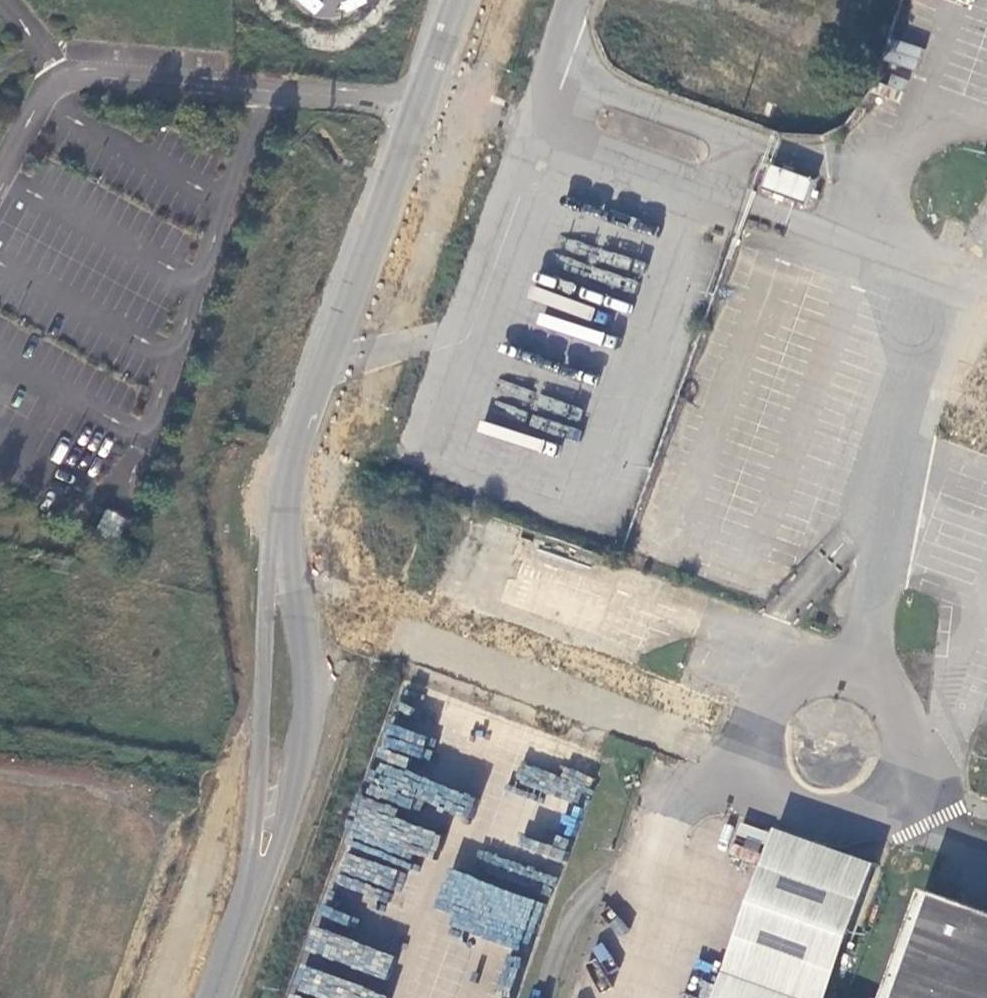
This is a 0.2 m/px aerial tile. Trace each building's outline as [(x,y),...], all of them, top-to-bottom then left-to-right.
[(606,44),(752,80),(764,28),(711,15),(708,27),(616,4),(606,44)] [(822,181),(779,165),(770,190),(812,206),(822,181)] [(970,247),(986,253),(986,192),(970,247)] [(973,403),(986,408),(986,357),(973,403)] [(290,997),(370,997),(469,674),(496,683),(539,543),(440,513),(290,997)] [(934,887),(894,997),(986,997),(986,906),(934,887)] [(387,975),(391,955),(377,952),(373,972),(387,975)]
